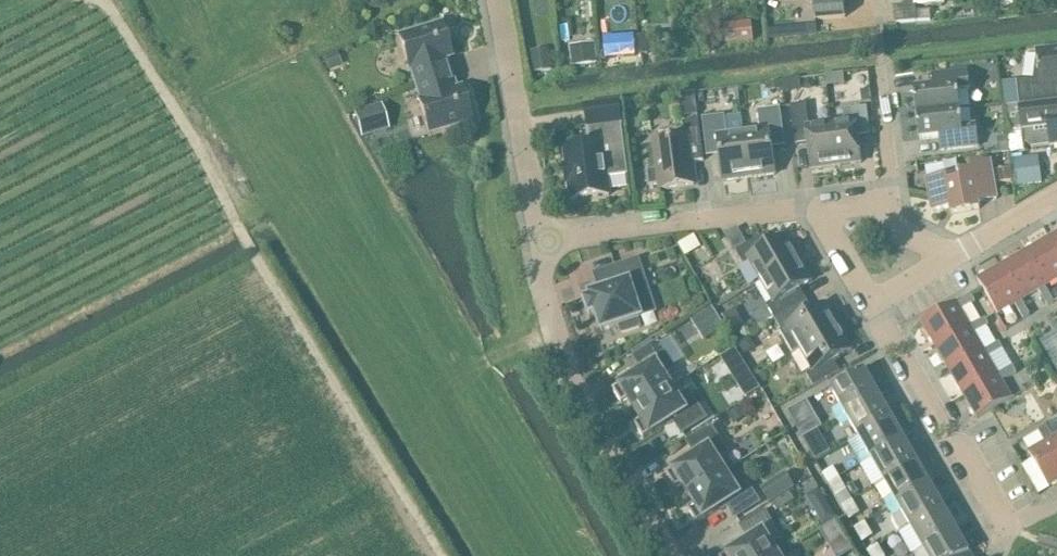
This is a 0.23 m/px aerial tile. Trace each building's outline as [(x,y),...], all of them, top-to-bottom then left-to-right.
[(815,21),(844,19),(843,6),(845,6),(845,0),(814,0),(815,21)] [(726,44),(756,40),(753,21),(723,25),(726,44)] [(441,60),(452,57),(441,24),(400,37),(410,70),(411,69),(416,85),(445,76),(441,60)] [(572,45),(573,65),(598,64),(598,44),(572,45)] [(1020,106),(1056,101),(1056,50),(1036,52),(1038,65),(1034,66),(1032,81),(1017,82),(1020,106)] [(918,116),(961,111),(959,91),(969,90),(967,72),(933,76),(934,89),(915,91),(918,116)] [(450,91),(445,76),(416,85),(421,100),(419,101),(429,134),(471,121),(461,88),(450,91)] [(1017,82),(1002,84),(1005,108),(1007,108),(1020,106),(1017,82)] [(1020,106),(1007,108),(1009,131),(1021,129),(1022,131),(1024,131),(1026,144),(1032,149),(1056,146),(1056,101),(1020,106)] [(355,113),(364,138),(391,129),(383,103),(355,113)] [(572,201),(610,196),(607,178),(628,176),(619,103),(586,107),(589,127),(596,127),(598,145),(566,150),(572,201)] [(837,167),(831,124),(810,127),(807,104),(791,107),(796,146),(809,144),(812,170),(837,167)] [(757,111),(759,131),(744,133),(750,179),(776,175),(773,149),(785,147),(781,108),(757,111)] [(853,121),(831,124),(837,167),(862,164),(858,138),(871,136),(868,108),(851,110),(853,121)] [(921,141),(940,138),(941,151),(978,147),(976,127),(963,129),(961,111),(918,116),(921,141)] [(750,179),(744,133),(726,135),(724,115),(703,119),(707,157),(720,155),(724,182),(750,179)] [(699,120),(684,122),(685,129),(700,127),(699,120)] [(685,129),(686,139),(657,143),(660,169),(648,171),(650,186),(661,185),(661,189),(694,185),(691,163),(704,161),(700,127),(685,129)] [(1040,154),(1015,158),(1019,186),(1043,183),(1040,154)] [(998,200),(995,186),(1013,182),(1010,168),(993,171),(991,162),(971,166),(972,172),(960,174),(961,181),(948,183),(947,177),(927,180),(932,212),(951,208),(952,215),(980,210),(979,203),(998,200)] [(743,264),(749,261),(761,282),(800,260),(787,237),(775,244),(768,233),(736,251),(743,264)] [(1050,238),(1026,252),(1046,287),(1056,281),(1056,251),(1050,238)] [(1046,287),(1026,252),(1002,266),(1023,301),(1039,292),(1047,306),(1054,302),(1046,288),(1046,287)] [(766,307),(774,320),(806,301),(799,289),(813,281),(800,260),(761,282),(773,302),(766,307)] [(648,290),(638,261),(609,271),(615,287),(590,296),(591,299),(585,301),(590,316),(596,314),(602,332),(620,325),(623,333),(640,328),(638,320),(642,318),(634,295),(648,290)] [(1023,301),(1002,266),(977,280),(998,315),(1015,305),(1024,320),(1031,316),(1022,301),(1023,301)] [(936,347),(971,327),(962,311),(976,303),(972,296),(957,304),(957,302),(922,323),(936,347)] [(801,350),(840,328),(827,305),(813,313),(806,301),(774,320),(782,333),(794,354),(801,350)] [(706,338),(723,325),(709,307),(692,320),(706,338)] [(971,327),(936,347),(950,371),(984,351),(975,335),(990,326),(986,319),(971,328),(971,327)] [(840,328),(801,350),(813,371),(807,375),(814,387),(841,372),(834,361),(853,350),(840,328)] [(1056,371),(1056,333),(1040,342),(1056,371)] [(984,351),(950,371),(963,395),(998,374),(989,358),(1004,350),(999,343),(985,351),(984,351)] [(635,411),(673,387),(665,374),(673,369),(658,345),(636,358),(644,371),(613,391),(622,405),(629,401),(635,411)] [(748,398),(762,389),(736,349),(722,358),(748,398)] [(998,374),(963,395),(978,419),(1012,399),(1003,382),(1017,374),(1013,366),(998,375),(998,374)] [(832,410),(836,419),(879,395),(865,372),(832,390),(841,406),(832,410)] [(673,387),(635,411),(641,421),(635,425),(644,439),(674,420),(683,433),(705,419),(689,394),(681,399),(673,387)] [(859,436),(892,418),(879,395),(836,419),(840,428),(851,423),(858,435),(859,436)] [(788,413),(796,427),(807,420),(799,406),(788,413)] [(862,465),(905,440),(892,418),(859,436),(858,435),(856,436),(866,453),(857,457),(862,465)] [(1054,438),(1047,426),(1038,431),(1045,443),(1029,453),(1034,462),(1024,468),(1039,495),(1050,489),(1049,487),(1056,483),(1056,445),(1053,439),(1054,438)] [(689,495),(727,471),(719,459),(727,453),(711,429),(689,443),(697,456),(667,475),(676,489),(682,485),(689,495)] [(803,439),(811,453),(822,447),(814,433),(803,439)] [(866,473),(877,467),(885,482),(918,463),(905,440),(862,465),(866,473)] [(884,501),(889,509),(931,485),(918,463),(885,482),(893,496),(884,501)] [(735,484),(727,471),(689,495),(695,505),(688,509),(697,524),(728,504),(736,517),(758,503),(743,479),(735,484)] [(786,474),(761,490),(770,505),(795,489),(786,474)] [(829,484),(837,498),(848,492),(839,478),(829,484)] [(903,512),(911,527),(944,508),(931,485),(889,509),(893,518),(903,512)] [(842,507),(850,521),(861,515),(852,501),(842,507)] [(911,527),(924,549),(957,531),(944,508),(911,527)] [(780,555),(772,543),(780,538),(765,513),(743,527),(751,540),(726,555),(779,555),(780,555)] [(823,531),(838,555),(845,555),(854,551),(837,522),(823,531)] [(855,530),(863,544),(874,537),(866,523),(855,530)] [(924,549),(924,550),(915,555),(916,555),(971,555),(957,531),(924,549)] [(870,555),(884,555),(879,546),(868,552),(870,555)]
